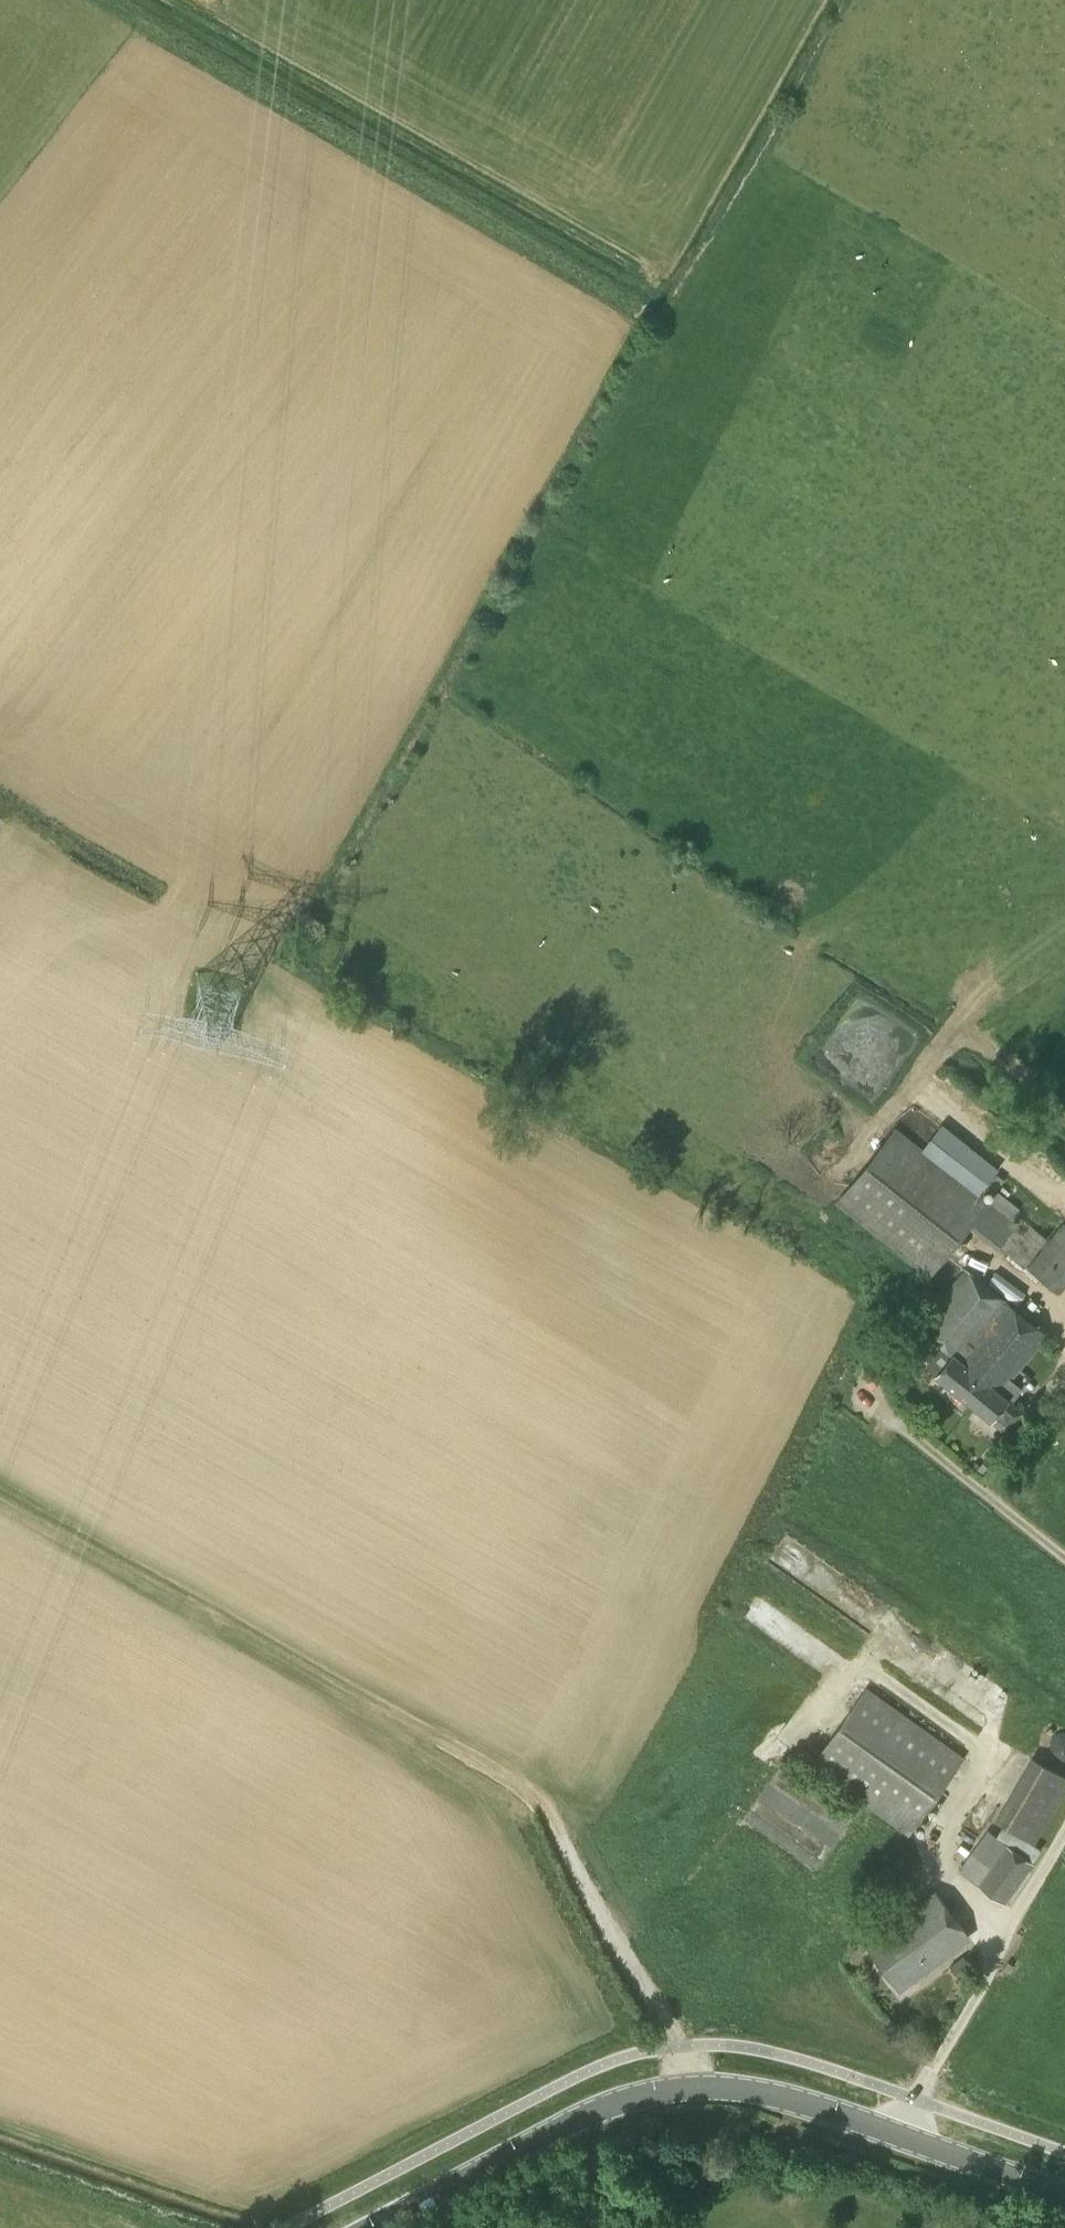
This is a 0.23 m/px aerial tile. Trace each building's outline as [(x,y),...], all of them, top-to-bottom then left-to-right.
[(1015,1220),(894,1127),(835,1203),(930,1277),(972,1223),(997,1242),(995,1244),(1024,1267),(1047,1237),(1019,1215),(1015,1220)] [(1064,1287),(1064,1224),(1063,1222),(1027,1268),(1059,1294),(1064,1287)] [(1005,1431),(1023,1409),(1000,1390),(1046,1334),(965,1267),(918,1324),(950,1353),(936,1374),(995,1423),(1005,1431)] [(909,1836),(965,1757),(866,1687),(810,1765),(909,1836)] [(1051,1748),(1064,1760),(1064,1759),(1064,1732),(1051,1748)] [(1064,1788),(1064,1778),(1031,1758),(996,1819),(1005,1824),(1034,1841),(1064,1788)] [(1041,1849),(1005,1824),(997,1836),(1033,1861),(1041,1849)] [(1004,1903),(1033,1863),(988,1831),(959,1870),(1004,1903)] [(900,1985),(969,1935),(936,1890),(867,1940),(900,1985)] [(962,1957),(950,1966),(960,1978),(972,1969),(962,1957)]
